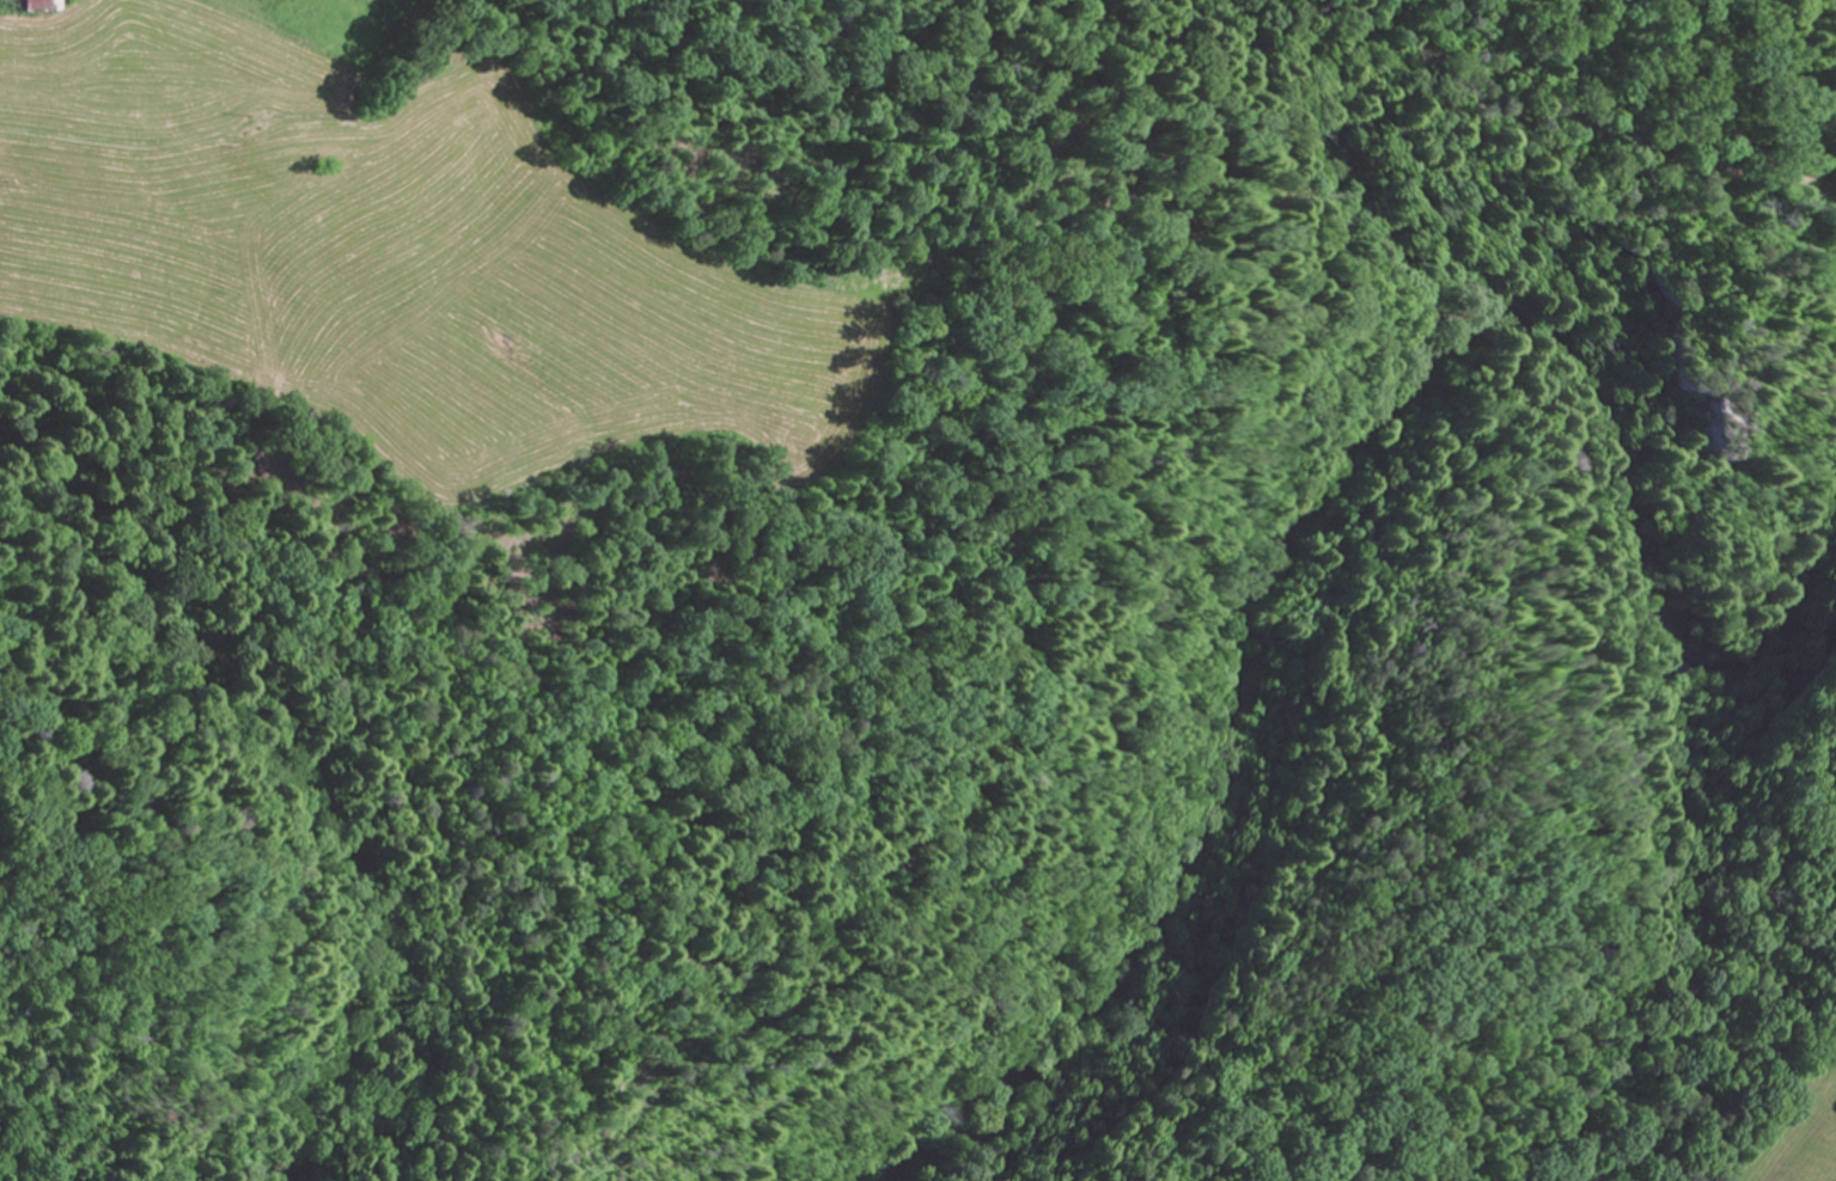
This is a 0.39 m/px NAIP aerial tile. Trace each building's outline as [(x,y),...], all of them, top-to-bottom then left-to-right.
[(60,12),(60,0),(24,0),(24,12),(60,12)]
